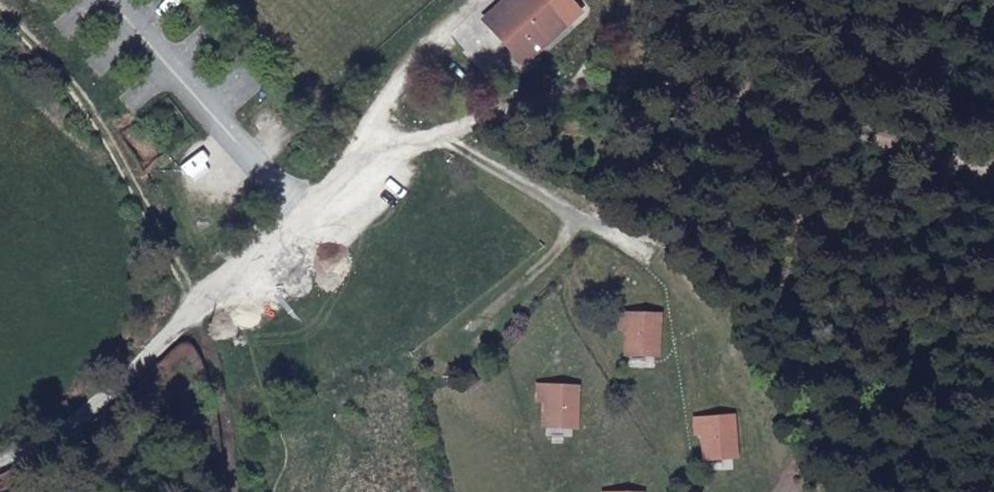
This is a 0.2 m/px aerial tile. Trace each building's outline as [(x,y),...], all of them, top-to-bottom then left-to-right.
[(540,0),(493,0),(479,10),(514,58),(558,24),(540,0)] [(652,312),(622,310),(621,325),(628,326),(627,346),(650,348),(652,312)] [(568,384),(537,383),(537,398),(544,399),(543,419),(567,419),(568,384)] [(726,416),(697,418),(695,418),(696,433),(703,433),(705,453),(728,452),(726,416)]
